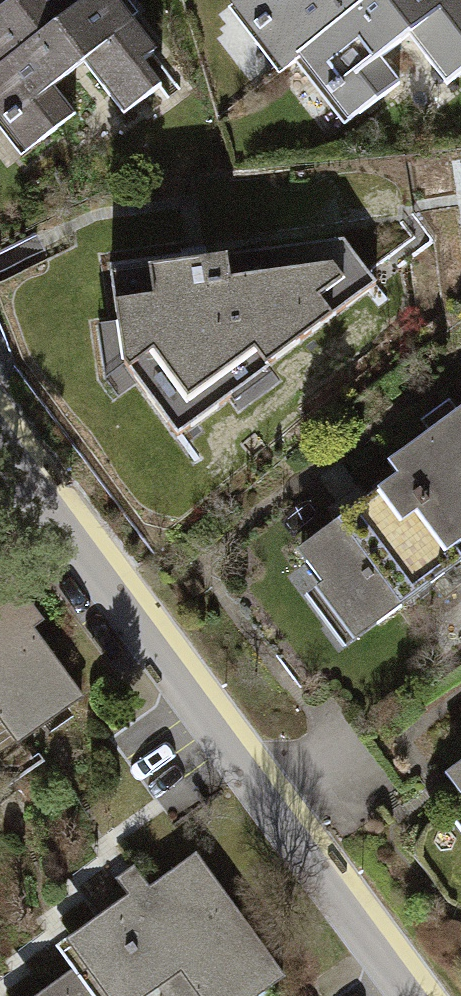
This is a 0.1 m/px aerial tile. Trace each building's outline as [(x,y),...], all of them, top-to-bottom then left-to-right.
[(0,63),(0,132),(21,159),(79,114),(57,86),(88,62),(128,114),(167,85),(150,64),(167,51),(128,0),(82,0),(0,63)] [(82,0),(0,0),(0,63),(82,0)] [(234,10),(280,72),(297,59),(376,0),(247,0),(234,10)] [(297,59),(349,126),(402,85),(382,59),(415,34),(454,84),(460,79),(460,0),(376,0),(297,59)] [(350,251),(127,264),(138,323),(112,329),(121,381),(144,364),(187,439),(380,300),(350,251)] [(390,461),(402,478),(456,550),(460,546),(460,408),(390,461)] [(402,478),(299,552),(362,638),(460,566),(460,558),(456,550),(402,478)] [(17,740),(79,695),(28,625),(39,617),(0,564),(0,717),(17,740)] [(35,766),(17,740),(0,717),(0,791),(35,766)] [(442,775),(460,801),(460,761),(442,775)] [(59,946),(73,965),(94,995),(156,995),(187,974),(202,995),(261,995),(289,977),(200,848),(147,884),(135,866),(119,877),(132,896),(59,946)] [(31,995),(94,995),(73,965),(31,995)] [(187,974),(156,995),(202,995),(187,974)]
